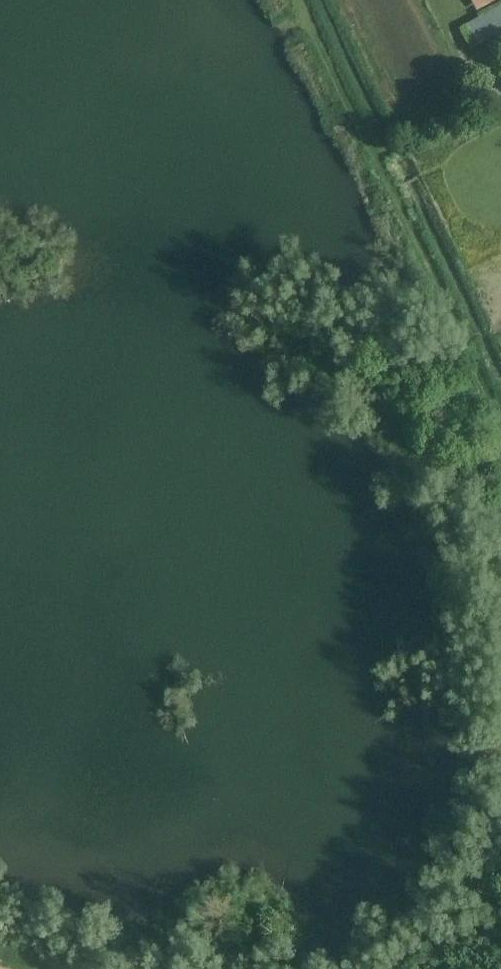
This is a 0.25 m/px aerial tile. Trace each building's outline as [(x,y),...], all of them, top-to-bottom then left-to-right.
[(495,0),(470,0),(476,11),(495,0)] [(466,21),(475,42),(500,31),(500,6),(466,21)]
